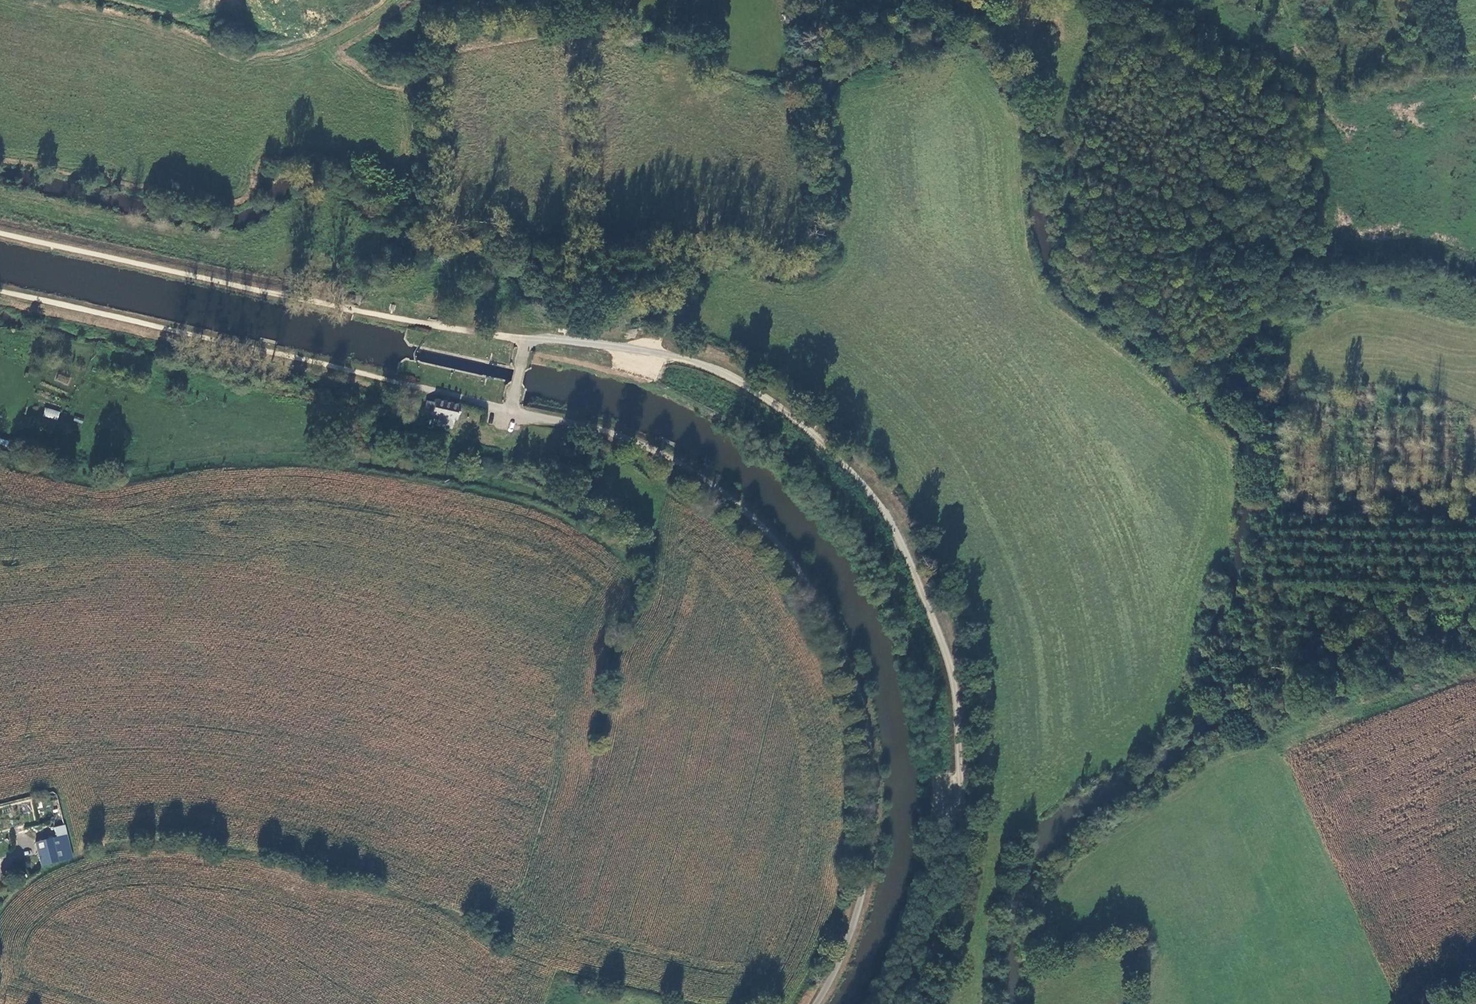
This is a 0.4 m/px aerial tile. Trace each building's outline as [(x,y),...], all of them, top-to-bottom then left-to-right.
[(58,373),(56,380),(68,385),(70,378),(58,373)] [(430,421),(432,423),(437,424),(436,426),(450,429),(452,420),(454,420),(457,403),(433,399),(432,402),(423,400),(421,411),(429,412),(429,414),(431,414),(430,421)] [(43,416),(57,420),(60,412),(45,407),(43,416)] [(18,456),(24,458),(27,451),(11,445),(8,452),(18,456)] [(53,860),(66,855),(60,826),(49,829),(51,838),(39,842),(42,866),(53,860)]
